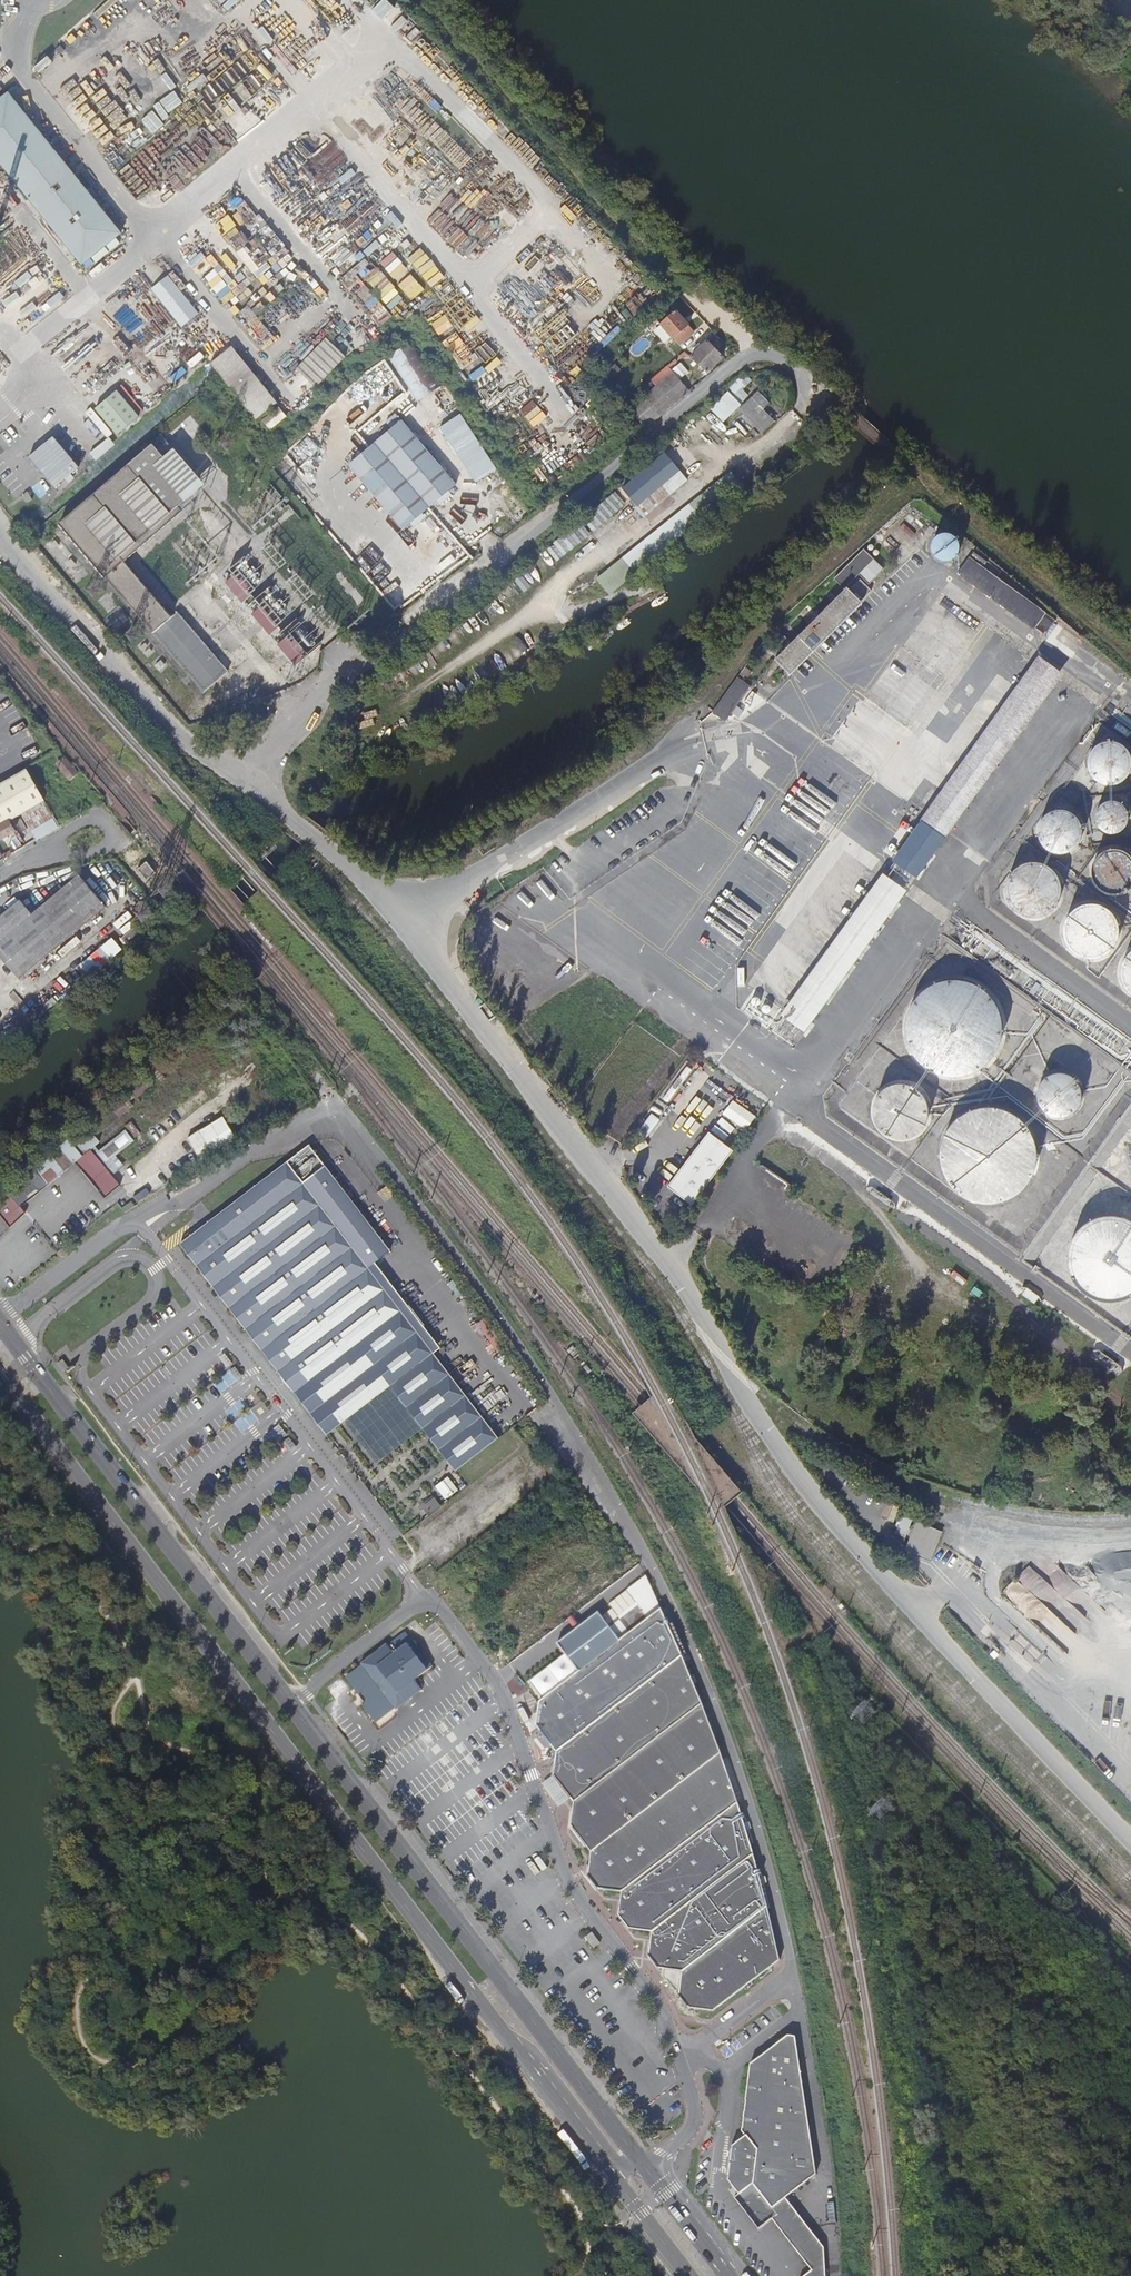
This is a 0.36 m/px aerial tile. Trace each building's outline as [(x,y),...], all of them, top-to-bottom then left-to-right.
[(395,32),(408,19),(388,0),(381,0),(372,9),(395,32)] [(0,98),(0,163),(79,264),(118,234),(7,93),(0,98)] [(166,275),(149,288),(180,326),(196,313),(166,275)] [(676,309),(660,323),(674,339),(689,325),(676,309)] [(301,366),(320,383),(345,355),(326,338),(301,366)] [(390,354),(419,400),(436,389),(453,416),(463,410),(445,382),(441,384),(413,339),(390,354)] [(707,340),(691,356),(707,373),(723,357),(707,340)] [(230,345),(209,362),(220,376),(232,366),(241,358),(230,345)] [(277,403),(241,358),(232,366),(220,376),(255,420),(277,403)] [(630,408),(648,427),(690,391),(673,371),(630,408)] [(744,388),(753,379),(745,371),(710,407),(725,421),(750,394),(744,388)] [(110,435),(138,411),(126,397),(128,395),(120,386),(90,412),(110,435)] [(759,391),(740,409),(763,432),(775,421),(763,409),(769,403),(759,391)] [(441,425),(474,481),(496,468),(463,412),(441,425)] [(385,421),(391,428),(401,420),(395,413),(385,421)] [(358,456),(348,465),(385,508),(395,520),(404,530),(457,484),(402,419),(401,420),(391,428),(358,456)] [(91,451),(97,458),(116,444),(111,436),(91,451)] [(56,441),(29,453),(42,482),(70,469),(56,441)] [(152,443),(59,523),(203,692),(228,671),(178,611),(171,616),(124,561),(182,511),(178,506),(186,500),(156,464),(164,457),(152,443)] [(342,457),(348,465),(358,456),(352,449),(342,457)] [(666,452),(621,489),(644,516),(670,494),(663,485),(680,470),(666,452)] [(731,480),(706,500),(712,509),(738,489),(731,480)] [(708,518),(714,513),(702,499),(697,504),(708,518)] [(912,506),(889,529),(894,535),(888,541),(903,556),(909,550),(912,553),(928,537),(915,523),(922,516),(912,506)] [(391,523),(395,520),(385,508),(381,511),(391,523)] [(686,512),(698,527),(703,522),(691,508),(686,512)] [(634,557),(646,571),(691,533),(679,518),(634,557)] [(958,531),(948,522),(945,526),(954,535),(955,535),(958,531)] [(955,535),(954,535),(950,533),(945,533),(941,533),(938,536),(935,539),(933,542),(932,546),(932,551),(934,554),(937,558),(940,560),(944,561),(949,561),(953,560),(956,557),(959,554),(960,550),(961,546),(960,542),(958,538),(955,535)] [(865,549),(835,579),(845,589),(859,575),(870,584),(885,568),(865,549)] [(1047,613),(970,557),(958,574),(1034,630),(1036,627),(1046,634),(1056,619),(1046,613),(1047,613)] [(250,587),(236,572),(226,581),(241,596),(250,587)] [(786,636),(771,651),(777,658),(776,660),(792,675),(863,603),(862,601),(872,591),(861,580),(851,590),(848,587),(792,643),(786,636)] [(253,611),(270,632),(280,624),(263,603),(253,611)] [(279,643),(297,663),(309,652),(291,632),(279,643)] [(1040,656),(922,820),(947,839),(1065,674),(1040,656)] [(738,677),(713,713),(726,722),(752,687),(743,680),(746,676),(749,679),(754,672),(746,667),(739,677),(738,677)] [(1130,755),(1129,751),(1126,748),(1122,745),(1118,743),(1113,742),(1109,742),(1104,743),(1100,745),(1096,747),(1093,751),(1091,755),(1089,759),(1089,764),(1089,768),(1091,772),(1093,776),(1096,780),(1100,783),(1104,784),(1108,785),(1113,786),(1117,785),(1121,783),(1125,780),(1128,777),(1130,773),(1130,772),(1130,756),(1130,755)] [(78,772),(64,757),(57,764),(70,779),(78,772)] [(9,819),(44,799),(27,767),(0,783),(0,824),(9,819)] [(1129,821),(1129,818),(1129,814),(1128,810),(1126,807),(1123,804),(1119,802),(1116,801),(1112,800),(1108,801),(1104,803),(1101,805),(1098,808),(1097,811),(1096,815),(1096,819),(1096,823),(1098,826),(1101,829),(1104,832),(1107,833),(1111,834),(1115,834),(1119,833),(1122,831),(1125,828),(1127,825),(1129,821)] [(1082,838),(1083,833),(1083,828),(1081,823),(1078,819),(1075,815),(1071,813),(1066,811),(1061,811),(1056,811),(1052,813),(1047,815),(1044,819),(1041,823),(1040,828),(1039,833),(1040,837),(1041,842),(1044,846),(1047,850),(1051,852),(1056,854),(1061,855),(1066,854),(1070,852),(1075,850),(1078,846),(1081,842),(1082,838)] [(9,819),(0,824),(0,840),(16,830),(9,819)] [(1129,855),(1124,852),(1118,850),(1115,849),(1109,850),(1106,851),(1101,854),(1099,856),(1094,862),(1093,865),(1092,871),(1093,874),(1093,877),(1096,883),(1100,888),(1102,889),(1108,892),(1110,893),(1113,893),(1118,893),(1121,892),(1124,891),(1129,888),(1130,886),(1130,857),(1129,855)] [(147,861),(138,868),(147,880),(156,872),(147,861)] [(1061,897),(1061,892),(1061,886),(1059,881),(1057,876),(1053,871),(1049,868),(1043,865),(1038,864),(1032,863),(1027,864),(1021,866),(1017,869),(1012,873),(1009,877),(1007,883),(1006,888),(1006,894),(1007,899),(1009,905),(1012,909),(1016,913),(1021,916),(1026,918),(1032,919),(1037,919),(1043,918),(1048,915),(1053,912),(1056,907),(1059,903),(1061,897)] [(885,872),(781,1016),(805,1034),(909,890),(885,872)] [(0,916),(0,955),(20,978),(106,905),(79,874),(32,913),(20,900),(0,916)] [(1119,938),(1119,932),(1119,926),(1117,921),(1114,916),(1110,911),(1106,908),(1100,905),(1095,904),(1089,904),(1083,905),(1078,908),(1073,911),(1069,915),(1066,920),(1064,926),(1064,932),(1064,937),(1066,943),(1069,948),(1073,952),(1077,956),(1083,958),(1088,959),(1094,959),(1100,958),(1105,956),(1110,952),(1114,948),(1117,943),(1119,938)] [(1130,951),(1126,955),(1123,960),(1121,965),(1120,970),(1120,976),(1121,982),(1123,987),(1126,991),(1130,995),(1130,996),(1130,951)] [(1002,1036),(1003,1029),(1002,1023),(1001,1016),(999,1010),(995,1004),(991,998),(987,993),(981,989),(975,986),(969,984),(962,982),(956,982),(949,982),(942,983),(936,986),(930,989),(924,993),(919,998),(915,1003),(912,1009),(910,1015),(908,1022),(908,1029),(908,1035),(909,1042),(912,1048),(915,1054),(919,1060),(924,1065),(929,1069),(935,1072),(941,1074),(948,1076),(955,1077),(962,1076),(968,1075),(975,1072),(981,1069),(986,1065),(991,1060),(995,1055),(998,1049),(1001,1043),(1002,1036)] [(687,1061),(658,1099),(669,1108),(698,1069),(687,1061)] [(1081,1101),(1081,1096),(1081,1091),(1080,1087),(1077,1083),(1074,1079),(1070,1077),(1066,1075),(1061,1074),(1056,1074),(1052,1075),(1048,1078),(1044,1081),(1041,1084),(1039,1088),(1038,1093),(1038,1098),(1039,1102),(1041,1107),(1043,1111),(1047,1114),(1051,1116),(1056,1117),(1060,1118),(1065,1117),(1069,1115),(1073,1113),(1077,1109),(1079,1105),(1081,1101)] [(0,1195),(0,1213),(10,1227),(25,1214),(21,1208),(75,1164),(103,1197),(119,1184),(91,1149),(101,1142),(97,1137),(120,1118),(133,1105),(131,1102),(137,1097),(138,1098),(154,1085),(147,1076),(94,1121),(71,1140),(69,1138),(67,1140),(67,1141),(63,1145),(62,1144),(34,1168),(34,1169),(0,1195)] [(928,1117),(928,1112),(928,1107),(926,1102),(924,1097),(921,1093),(917,1090),(912,1087),(907,1085),(902,1084),(897,1085),(892,1086),(887,1088),(883,1091),(879,1095),(877,1099),(875,1104),(874,1109),(873,1114),(874,1119),(876,1124),(879,1128),(883,1132),(887,1135),(892,1137),(897,1139),(902,1139),(907,1138),(912,1137),(916,1134),(920,1131),(924,1127),(926,1122),(928,1117)] [(724,1112),(747,1129),(757,1115),(734,1098),(724,1112)] [(1037,1163),(1037,1156),(1037,1150),(1035,1143),(1033,1137),(1030,1131),(1026,1125),(1022,1121),(1016,1116),(1011,1113),(1004,1111),(998,1109),(991,1108),(984,1108),(978,1109),(971,1111),(965,1114),(960,1118),(955,1123),(950,1128),(947,1133),(944,1139),(942,1146),(941,1152),(941,1159),(942,1166),(944,1172),(947,1178),(950,1184),(954,1189),(959,1194),(965,1197),(971,1200),(977,1202),(984,1204),(990,1204),(997,1203),(1004,1202),(1010,1199),(1016,1196),(1021,1192),(1026,1187),(1030,1182),(1033,1176),(1035,1170),(1037,1163)] [(652,1113),(639,1131),(648,1138),(661,1120),(652,1113)] [(188,1136),(203,1160),(239,1138),(224,1114),(188,1136)] [(709,1132),(668,1186),(693,1205),(733,1150),(709,1132)] [(309,1142),(181,1241),(296,1390),(359,1341),(392,1383),(457,1468),(500,1435),(402,1308),(369,1265),(376,1260),(391,1248),(309,1142)] [(1110,1300),(1127,1296),(1130,1293),(1130,1217),(1126,1214),(1109,1211),(1092,1215),(1078,1225),(1068,1239),(1065,1256),(1069,1273),(1079,1287),(1093,1297),(1110,1300)] [(376,1260),(369,1265),(402,1308),(409,1302),(376,1260)] [(359,1341),(296,1390),(328,1432),(392,1383),(359,1341)] [(64,1358),(59,1361),(65,1370),(70,1366),(64,1358)] [(447,1498),(459,1488),(449,1475),(437,1484),(447,1498)] [(909,1535),(914,1514),(903,1511),(898,1532),(909,1535)] [(918,1523),(915,1530),(925,1534),(938,1539),(941,1533),(918,1523)] [(925,1534),(915,1530),(907,1549),(929,1558),(938,1539),(925,1534)] [(1018,1578),(1037,1592),(1047,1578),(1028,1564),(1018,1578)] [(683,1655),(662,1609),(539,1704),(539,1711),(544,1711),(543,1726),(540,1729),(547,1739),(557,1753),(683,1655)] [(386,1645),(361,1664),(396,1709),(421,1690),(414,1681),(433,1666),(412,1640),(394,1654),(386,1645)] [(573,1803),(575,1802),(703,1703),(683,1655),(557,1753),(556,1754),(555,1761),(561,1761),(560,1775),(557,1777),(556,1778),(573,1803)] [(356,1667),(346,1674),(355,1686),(365,1679),(356,1667)] [(591,1852),(606,1841),(722,1752),(703,1703),(575,1802),(573,1803),(572,1810),(579,1812),(576,1826),(574,1828),(575,1830),(591,1852)] [(722,1752),(606,1841),(591,1852),(590,1853),(589,1860),(595,1861),(593,1875),(590,1877),(597,1887),(623,1891),(636,1881),(738,1802),(722,1752)] [(738,1802),(636,1881),(623,1891),(620,1892),(619,1899),(625,1900),(623,1914),(619,1917),(629,1929),(653,1932),(667,1921),(754,1853),(738,1802)] [(579,1812),(572,1810),(570,1823),(574,1828),(576,1826),(579,1812)] [(754,1853),(667,1921),(653,1932),(651,1933),(650,1939),(655,1940),(653,1954),(651,1956),(659,1968),(682,1972),(697,1960),(768,1905),(754,1853)] [(587,1874),(590,1877),(593,1875),(595,1861),(589,1860),(587,1874)] [(617,1914),(619,1917),(623,1914),(625,1900),(619,1899),(617,1914)] [(727,2000),(781,1961),(768,1905),(697,1960),(682,1972),(681,1980),(687,1981),(685,1994),(682,1998),(690,2009),(712,2012),(727,2000)] [(593,1929),(584,1935),(590,1942),(594,1948),(602,1941),(593,1929)] [(687,1981),(681,1980),(679,1994),(682,1998),(685,1994),(687,1981)] [(802,2275),(824,2275),(822,2251),(789,2205),(784,2198),(798,2187),(816,2173),(806,2103),(796,2035),(788,2035),(760,2043),(743,2048),(739,2129),(743,2135),(747,2140),(735,2151),(733,2173),(745,2189),(740,2193),(736,2196),(734,2197),(759,2230),(761,2229),(771,2221),(809,2271),(802,2275)] [(727,2175),(740,2193),(745,2189),(733,2173),(735,2151),(747,2140),(743,2135),(730,2146),(727,2175)] [(784,2198),(789,2205),(803,2194),(798,2187),(784,2198)]
